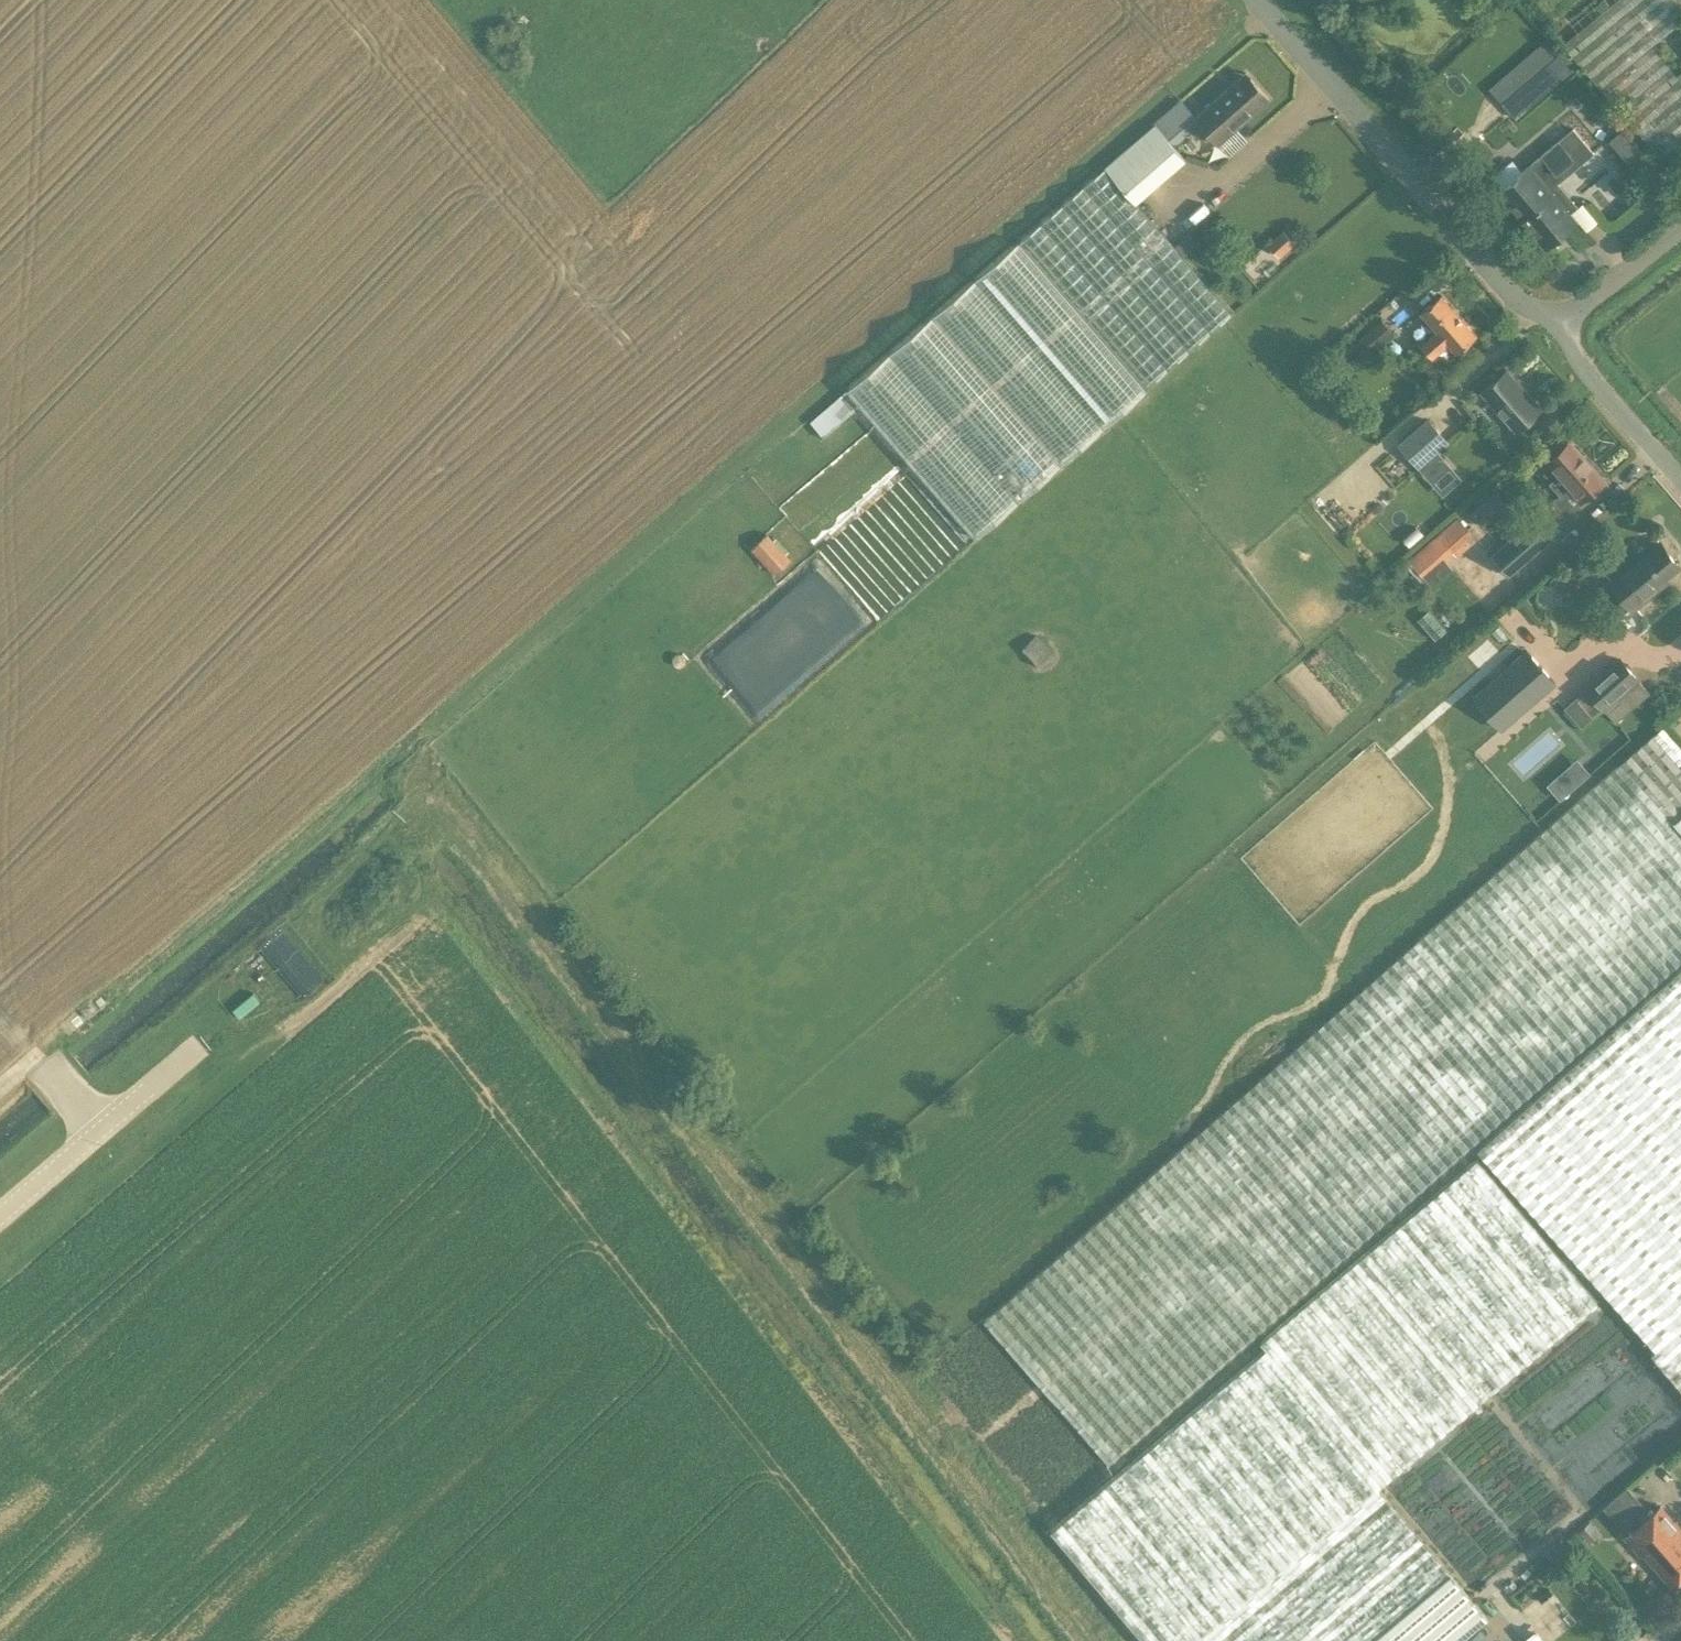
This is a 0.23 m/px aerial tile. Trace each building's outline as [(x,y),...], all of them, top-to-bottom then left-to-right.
[(1564,44),(1664,162),(1680,148),(1680,82),(1651,45),(1680,20),(1680,0),(1618,0),(1564,44)] [(1517,121),(1562,82),(1575,71),(1563,57),(1550,68),(1505,107),(1517,121)] [(1195,117),(1198,120),(1218,144),(1268,99),(1251,78),(1246,73),(1195,117)] [(1198,120),(1195,117),(1177,97),(1150,121),(1151,122),(920,328),(845,392),(975,538),(1140,394),(1232,313),(1131,199),(1181,155),(1171,144),(1198,120)] [(1610,140),(1635,169),(1648,158),(1623,128),(1610,140)] [(1547,154),(1534,164),(1523,173),(1511,160),(1489,178),(1501,191),(1499,192),(1546,248),(1577,222),(1548,187),(1576,164),(1559,143),(1554,148),(1552,146),(1545,152),(1547,154)] [(1271,239),(1284,255),(1301,241),(1289,225),(1271,239)] [(1456,352),(1476,334),(1441,294),(1422,312),(1437,330),(1421,345),(1432,358),(1449,343),(1456,352)] [(1395,334),(1381,319),(1354,342),(1366,357),(1395,334)] [(1541,409),(1507,369),(1482,391),(1516,430),(1541,409)] [(1437,451),(1447,442),(1429,419),(1399,444),(1427,476),(1445,460),(1437,451)] [(1569,513),(1604,481),(1570,441),(1549,460),(1560,473),(1551,481),(1562,494),(1557,499),(1569,513)] [(1498,487),(1472,509),(1485,524),(1511,503),(1498,487)] [(1492,553),(1509,572),(1548,538),(1531,518),(1492,553)] [(1471,536),(1456,520),(1408,562),(1430,586),(1451,567),(1445,560),(1471,536)] [(791,559),(768,534),(752,548),(774,574),(791,559)] [(1621,614),(1631,606),(1633,609),(1667,581),(1665,579),(1679,567),(1659,543),(1611,582),(1601,591),(1621,614)] [(1430,608),(1419,619),(1437,638),(1448,627),(1430,608)] [(1039,634),(1026,646),(1043,664),(1056,651),(1039,634)] [(1555,682),(1526,649),(1472,696),(1487,713),(1496,705),(1510,721),(1555,682)] [(1604,711),(1640,679),(1620,656),(1584,688),(1604,711)] [(1663,725),(1556,818),(1421,937),(1369,982),(1300,1042),(1241,1093),(1196,1133),(981,1318),(1106,1463),(1322,1277),(1431,1181),(1490,1129),(1586,1046),(1654,985),(1680,962),(1680,745),(1663,725)] [(1563,797),(1596,772),(1583,756),(1551,781),(1563,797)] [(1616,1026),(1528,1104),(1478,1149),(1655,1348),(1651,1353),(1680,1389),(1680,969),(1616,1026)] [(1489,1614),(1380,1485),(1494,1392),(1595,1310),(1476,1164),(1261,1340),(1268,1349),(1116,1476),(1050,1530),(1143,1640),(1457,1640),(1489,1614)] [(1625,1537),(1641,1556),(1643,1554),(1671,1584),(1680,1574),(1680,1529),(1659,1506),(1640,1523),(1636,1519),(1648,1509),(1628,1487),(1604,1509),(1628,1535),(1625,1537)]
